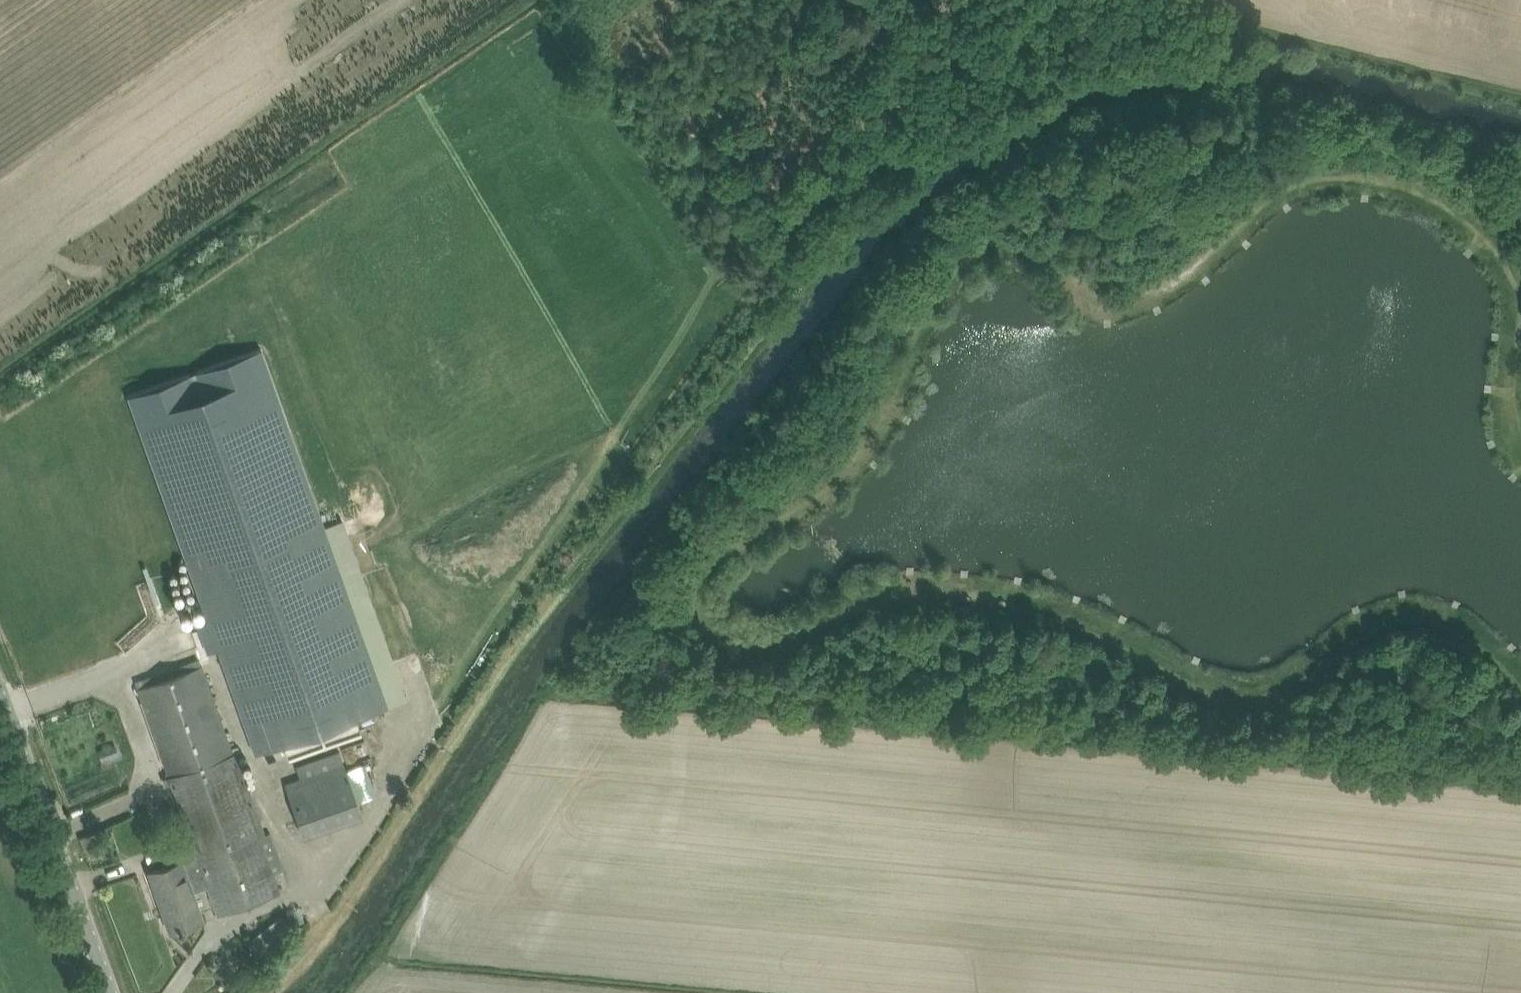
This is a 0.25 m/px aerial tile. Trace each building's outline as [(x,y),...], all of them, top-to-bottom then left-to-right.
[(260,348),(128,395),(184,554),(205,613),(195,617),(208,651),(218,648),(255,752),(285,742),(291,757),(360,733),(354,717),(388,705),(318,508),(317,506),(260,348)] [(173,900),(161,904),(170,930),(178,927),(179,930),(182,928),(181,926),(202,919),(193,891),(208,886),(217,913),(281,891),(274,873),(284,869),(270,831),(261,834),(201,665),(138,687),(169,776),(163,778),(165,784),(171,782),(190,837),(196,835),(196,834),(222,824),(229,846),(204,855),(208,867),(202,869),(203,872),(197,875),(197,876),(169,886),(173,900)] [(285,782),(302,832),(362,812),(339,751),(296,765),(300,777),(285,782)] [(196,834),(196,835),(202,852),(149,871),(161,904),(173,900),(169,886),(197,876),(197,875),(203,872),(202,869),(208,867),(204,855),(229,846),(222,824),(196,834)] [(281,913),(252,936),(261,949),(291,926),(281,913)]
